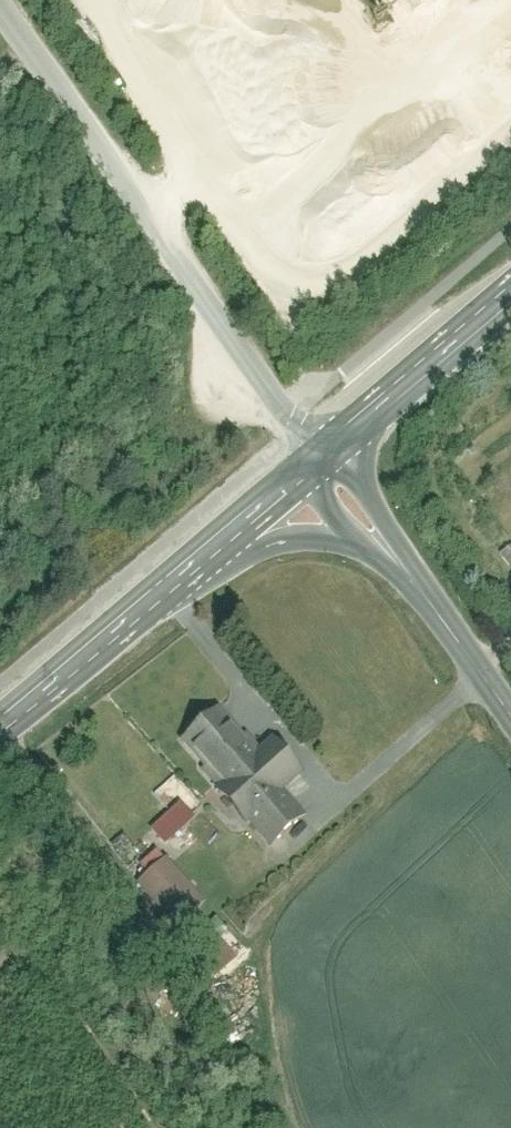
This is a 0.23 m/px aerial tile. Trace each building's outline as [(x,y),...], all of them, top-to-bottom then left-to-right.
[(238,833),(250,823),(273,852),(309,823),(285,794),(305,778),(272,737),(253,751),(221,711),(185,740),(217,781),(204,792),(238,833)] [(169,862),(139,885),(173,929),(202,906),(169,862)]
